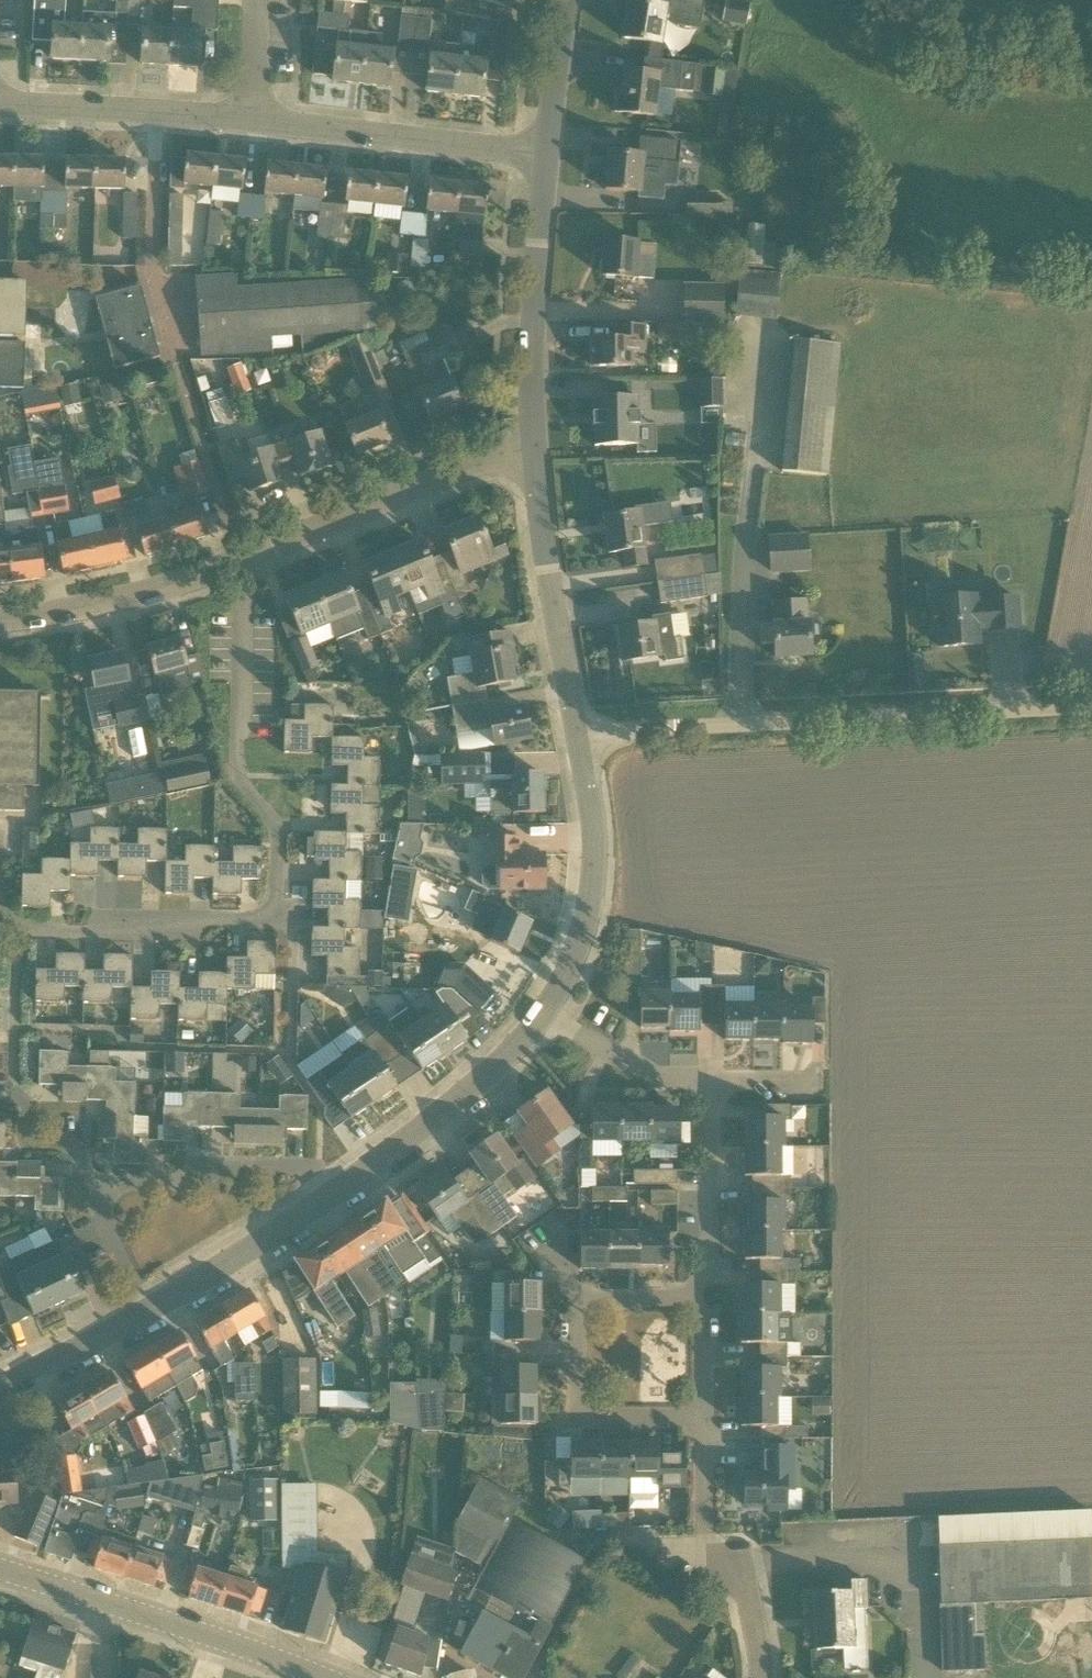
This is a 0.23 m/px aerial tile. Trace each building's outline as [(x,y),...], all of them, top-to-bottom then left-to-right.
[(79,61),(81,28),(64,27),(65,0),(34,0),(32,41),(52,42),(51,59),(79,61)] [(126,26),(128,3),(128,0),(112,0),(112,2),(116,2),(115,14),(83,12),(82,28),(81,28),(79,61),(108,62),(109,46),(115,46),(115,25),(126,26)] [(171,8),(192,10),(206,10),(206,7),(219,8),(219,0),(172,0),(172,1),(171,8)] [(318,1),(333,3),(332,15),(343,16),(344,3),(351,4),(368,6),(368,5),(368,0),(318,0),(318,1)] [(444,11),(467,16),(470,0),(446,0),(444,11)] [(704,0),(665,0),(664,7),(629,2),(623,38),(645,42),(660,44),(663,24),(690,28),(692,11),(702,12),(704,0)] [(750,3),(732,0),(727,0),(723,22),(747,26),(750,3)] [(138,27),(140,4),(128,3),(126,26),(138,27)] [(337,46),(334,77),(333,81),(361,84),(367,34),(347,32),(349,17),(351,4),(344,3),(343,16),(332,15),(319,13),(317,29),(339,31),(337,46)] [(206,10),(205,30),(217,31),(219,8),(206,7),(206,10)] [(397,47),(412,49),(415,18),(401,17),(397,47)] [(431,20),(415,18),(412,49),(428,51),(431,20)] [(474,48),(460,46),(454,95),(482,98),(486,63),(505,65),(510,24),(494,22),(490,58),(486,58),(485,63),(472,62),(474,48)] [(171,33),(143,31),(141,64),(169,66),(171,33)] [(171,33),(169,66),(198,68),(200,34),(171,33)] [(389,88),(393,52),(380,50),(381,36),(367,34),(361,84),(389,88)] [(426,92),(454,95),(460,46),(445,44),(443,58),(430,57),(426,92)] [(614,112),(654,117),(657,89),(702,94),(722,97),(725,70),(695,66),(695,64),(647,59),(645,74),(625,72),(623,93),(616,92),(614,112)] [(726,138),(729,116),(719,115),(716,137),(726,138)] [(605,190),(636,193),(636,191),(643,191),(644,174),(656,175),(676,177),(676,170),(677,161),(679,141),(641,138),(639,156),(609,153),(605,190)] [(213,187),(216,159),(186,155),(186,160),(170,158),(170,189),(184,189),(184,184),(213,187)] [(13,189),(14,159),(0,158),(0,188),(13,189)] [(44,159),(14,159),(13,189),(43,189),(44,159)] [(245,162),(216,159),(213,187),(242,190),(245,162)] [(95,189),(95,160),(66,160),(65,189),(95,189)] [(95,160),(95,189),(124,190),(125,161),(95,160)] [(294,196),(297,167),(267,164),(264,193),(294,196)] [(297,167),(294,196),(323,199),(326,171),(297,167)] [(348,173),(345,202),(375,205),(378,176),(348,173)] [(407,180),(378,176),(375,205),(404,208),(407,180)] [(455,214),(459,185),(429,182),(426,211),(455,214)] [(459,185),(455,214),(485,217),(488,188),(459,185)] [(54,193),(41,193),(41,227),(53,228),(54,193)] [(67,193),(54,193),(53,228),(54,228),(54,230),(66,230),(67,193)] [(123,194),(122,240),(121,266),(134,266),(135,240),(136,240),(137,195),(123,194)] [(182,266),(183,195),(169,195),(168,266),(182,266)] [(237,219),(250,220),(250,219),(253,196),(240,195),(237,219)] [(266,198),(253,196),(250,219),(264,220),(266,198)] [(687,214),(721,215),(721,213),(721,202),(721,198),(687,197),(687,214)] [(316,238),(330,239),(334,205),(320,204),(316,238)] [(348,207),(334,205),(330,239),(344,241),(348,207)] [(210,212),(207,244),(219,245),(223,213),(210,212)] [(412,236),(415,214),(401,213),(399,235),(412,236)] [(412,236),(425,238),(428,216),(415,214),(412,236)] [(748,226),(744,265),(774,268),(776,244),(763,243),(765,227),(748,226)] [(653,280),(657,245),(605,240),(602,276),(653,280)] [(425,268),(428,242),(412,241),(409,266),(410,266),(425,268)] [(460,241),(459,255),(481,257),(482,244),(460,241)] [(389,254),(386,272),(405,275),(407,257),(389,254)] [(271,336),(290,335),(294,335),(300,334),(302,355),(344,339),(344,331),(359,330),(364,330),(373,329),(378,329),(378,327),(376,299),(374,279),(360,280),(356,280),(275,286),(236,288),(235,274),(195,277),(201,356),(272,351),(271,336)] [(775,320),(780,276),(765,274),(760,318),(775,320)] [(25,339),(27,283),(0,282),(0,338),(25,339)] [(684,325),(716,325),(730,325),(730,287),(684,286),(684,325)] [(147,319),(149,318),(141,287),(95,299),(104,330),(106,330),(108,338),(106,339),(114,370),(160,358),(151,326),(149,327),(147,319)] [(646,355),(646,325),(617,325),(616,340),(593,340),(593,366),(632,367),(632,355),(646,355)] [(716,325),(715,343),(730,343),(730,325),(716,325)] [(347,341),(361,374),(370,396),(341,408),(348,426),(346,427),(357,455),(389,442),(374,406),(390,399),(387,390),(384,384),(377,367),(373,355),(364,334),(347,341)] [(417,390),(401,396),(410,419),(426,412),(430,421),(463,408),(451,379),(450,379),(442,359),(457,352),(450,336),(403,355),(417,390)] [(833,475),(842,343),(797,340),(788,473),(833,475)] [(23,389),(25,344),(0,343),(0,388),(23,389)] [(227,370),(232,384),(246,379),(240,365),(227,370)] [(153,369),(138,373),(142,387),(157,382),(153,369)] [(36,389),(51,386),(47,371),(33,374),(36,389)] [(212,377),(198,382),(202,395),(206,393),(209,403),(224,398),(221,389),(216,390),(212,377)] [(722,408),(722,379),(700,380),(700,409),(722,408)] [(100,387),(105,404),(121,400),(117,382),(100,387)] [(81,403),(76,384),(61,388),(65,407),(81,403)] [(594,413),(592,413),(593,427),(594,427),(595,446),(638,445),(638,425),(639,425),(639,412),(638,412),(637,397),(593,398),(594,413)] [(331,466),(320,432),(300,438),(295,424),(267,433),(268,435),(267,435),(271,448),(279,471),(296,466),(299,476),(331,466)] [(245,442),(244,441),(219,449),(229,483),(246,477),(251,492),(282,482),(279,471),(271,448),(267,435),(245,442)] [(43,517),(34,464),(33,464),(30,447),(8,450),(11,468),(9,468),(13,495),(27,493),(31,519),(43,517)] [(59,460),(34,464),(43,517),(67,513),(59,460)] [(198,461),(184,466),(194,498),(207,493),(209,493),(199,461),(198,461)] [(125,471),(124,477),(129,482),(135,483),(140,479),(140,473),(137,468),(130,467),(125,471)] [(114,477),(91,483),(96,504),(119,498),(114,477)] [(122,503),(126,518),(145,514),(141,499),(122,503)] [(639,512),(612,516),(604,517),(609,554),(624,552),(626,567),(648,565),(646,548),(644,548),(641,526),(671,522),(669,504),(638,508),(639,512)] [(95,568),(125,561),(115,510),(100,513),(105,533),(87,536),(95,568)] [(167,520),(175,547),(208,537),(199,510),(167,520)] [(54,524),(64,575),(95,568),(87,536),(83,517),(54,524)] [(444,532),(461,573),(463,573),(506,555),(499,539),(487,544),(477,519),(444,532)] [(175,547),(167,520),(137,530),(145,557),(175,547)] [(13,583),(43,579),(36,526),(32,527),(31,522),(5,525),(5,531),(13,583)] [(0,532),(0,584),(13,583),(5,531),(0,532)] [(769,538),(771,572),(809,569),(807,536),(769,538)] [(430,599),(437,596),(448,623),(465,616),(455,593),(449,578),(440,556),(429,561),(421,542),(393,553),(409,591),(425,584),(430,599)] [(409,591),(393,553),(364,565),(375,592),(364,597),(380,635),(393,629),(387,616),(400,611),(394,597),(409,591)] [(658,583),(704,577),(701,555),(655,562),(658,583)] [(461,573),(449,578),(455,593),(465,593),(471,593),(463,573),(461,573)] [(364,597),(354,602),(342,574),(314,586),(330,624),(331,628),(335,638),(336,640),(364,629),(368,639),(380,635),(364,597)] [(707,597),(706,595),(704,577),(658,583),(660,604),(707,597)] [(290,608),(301,635),(330,624),(314,586),(285,597),(290,608)] [(933,628),(938,628),(940,647),(979,645),(978,629),(988,628),(989,631),(1019,629),(1017,598),(987,600),(987,603),(976,604),(975,597),(931,600),(933,628)] [(774,621),(759,623),(760,645),(775,644),(776,658),(811,656),(809,623),(807,601),(773,603),(774,621)] [(684,660),(681,637),(674,638),(671,615),(670,614),(652,617),(653,624),(619,629),(624,662),(664,656),(665,662),(684,660)] [(484,687),(492,686),(514,682),(511,668),(516,667),(510,633),(467,640),(473,674),(446,679),(451,706),(487,700),(484,687)] [(156,675),(161,695),(162,697),(177,693),(171,671),(187,667),(179,639),(147,648),(155,676),(156,675)] [(296,643),(292,645),(294,649),(303,672),(314,668),(316,667),(309,648),(305,639),(303,640),(296,643)] [(100,716),(116,713),(119,726),(149,720),(144,698),(132,700),(128,683),(129,682),(123,654),(89,661),(100,716)] [(314,668),(303,672),(308,683),(319,679),(314,668)] [(23,812),(24,784),(34,784),(36,697),(0,696),(0,812),(23,812)] [(487,700),(451,706),(456,736),(491,730),(493,747),(531,740),(525,707),(489,714),(487,700)] [(306,721),(284,720),(284,753),(309,754),(309,738),(332,739),(333,739),(333,705),(332,705),(332,707),(327,707),(327,705),(307,705),(306,721)] [(348,763),(347,786),(379,786),(379,763),(364,762),(364,739),(338,739),(333,739),(332,739),(331,763),(348,763)] [(485,784),(484,754),(440,755),(441,785),(485,784)] [(165,774),(169,792),(209,783),(205,766),(165,774)] [(543,775),(514,775),(515,777),(490,777),(491,812),(543,812),(544,805),(545,805),(545,794),(543,794),(543,775)] [(377,807),(363,806),(363,788),(379,789),(379,787),(379,786),(347,786),(331,785),(330,810),(347,811),(347,814),(346,833),(362,834),(363,834),(377,834),(377,828),(379,828),(379,810),(377,810),(377,807)] [(129,786),(108,790),(111,805),(132,801),(129,786)] [(422,821),(422,812),(406,811),(406,821),(422,821)] [(85,827),(82,813),(70,815),(73,829),(85,827)] [(416,838),(420,839),(424,824),(400,824),(397,835),(395,845),(392,858),(413,867),(415,859),(412,858),(416,838)] [(95,861),(117,862),(118,845),(120,845),(120,829),(95,829),(95,844),(70,844),(70,860),(69,877),(71,877),(95,877),(95,861)] [(143,862),(165,863),(165,861),(167,861),(167,830),(142,830),(142,845),(120,845),(118,845),(117,862),(117,878),(142,878),(143,862)] [(206,830),(192,830),(192,840),(206,840),(206,830)] [(360,881),(361,853),(345,853),(346,833),(314,833),(314,839),(307,839),(307,858),(313,858),(330,858),(330,862),(329,881),(346,881),(346,882),(360,882),(360,881)] [(24,834),(24,850),(36,850),(36,834),(24,834)] [(544,855),(520,856),(519,839),(488,840),(488,867),(500,867),(501,890),(544,889),(544,886),(547,884),(546,874),(544,872),(544,855)] [(190,878),(213,879),(213,862),(214,862),(215,847),(189,846),(188,861),(167,861),(165,861),(165,863),(165,894),(190,895),(190,878)] [(236,862),(214,862),(213,862),(213,879),(212,895),(237,896),(238,880),(261,881),(262,848),(237,847),(236,862)] [(367,857),(367,880),(382,880),(382,858),(367,857)] [(70,893),(71,877),(69,877),(70,860),(46,859),(45,875),(22,874),(21,907),(46,908),(47,892),(70,893)] [(392,867),(384,920),(400,922),(409,870),(392,867)] [(346,882),(329,881),(313,880),(312,905),(329,906),(328,928),(344,929),(359,929),(360,902),(361,882),(360,882),(346,882)] [(532,923),(485,902),(479,915),(498,924),(490,942),(519,954),(532,923)] [(344,949),(344,929),(328,928),(312,928),(311,953),(328,953),(327,957),(326,987),(349,988),(355,997),(360,1005),(365,1001),(366,988),(366,978),(359,977),(359,949),(344,949)] [(227,957),(226,974),(226,991),(227,991),(251,991),(274,992),(274,976),(275,976),(276,943),(251,942),(250,959),(227,957)] [(711,963),(712,946),(696,942),(696,954),(704,963),(711,963)] [(85,971),(85,955),(60,954),(59,970),(36,970),(35,1003),(62,1003),(62,988),(83,988),(83,1003),(91,1003),(91,971),(85,971)] [(91,971),(91,1003),(109,1004),(109,988),(112,988),(131,988),(132,988),(132,987),(133,956),(107,955),(107,971),(104,971),(91,971)] [(641,991),(640,955),(627,955),(627,1013),(640,1013),(640,1028),(669,1028),(670,997),(670,991),(641,991)] [(756,961),(756,974),(769,974),(770,961),(756,961)] [(154,988),(132,987),(132,988),(131,988),(131,1021),(156,1021),(156,1005),(179,1005),(179,989),(180,973),(155,972),(154,988)] [(367,972),(367,987),(381,987),(381,972),(367,972)] [(227,1007),(227,991),(226,991),(226,974),(202,973),(202,990),(179,989),(179,1005),(178,1021),(204,1022),(204,1007),(227,1007)] [(670,997),(669,1028),(669,1032),(699,1032),(699,1025),(712,1025),(712,986),(699,986),(699,997),(670,997)] [(725,986),(712,986),(712,1025),(724,1026),(724,1040),(753,1040),(753,1005),(725,1005),(725,986)] [(444,1008),(423,1022),(422,1023),(444,1056),(468,1040),(455,1020),(471,1009),(452,991),(441,991),(435,995),(444,1008)] [(812,1010),(782,1010),(782,1040),(782,1044),(813,1044),(813,1025),(825,1025),(825,998),(812,998),(812,1010)] [(300,1006),(300,1028),(314,1018),(305,1003),(300,1006)] [(753,1040),(782,1040),(782,1010),(783,1005),(753,1005),(753,1040)] [(415,1009),(390,1026),(383,1015),(371,1022),(397,1059),(408,1051),(421,1071),(444,1056),(422,1023),(423,1022),(415,1009)] [(240,1019),(228,1031),(240,1044),(252,1032),(240,1019)] [(366,1042),(342,1058),(373,1104),(397,1088),(384,1068),(397,1059),(371,1022),(359,1031),(366,1042)] [(143,1029),(131,1029),(131,1044),(143,1045),(143,1029)] [(62,1101),(86,1102),(87,1067),(65,1067),(65,1052),(39,1051),(38,1086),(62,1087),(62,1101)] [(109,1065),(109,1052),(90,1052),(90,1065),(109,1065)] [(166,1052),(165,1069),(183,1069),(183,1052),(166,1052)] [(278,1056),(267,1064),(275,1077),(287,1069),(278,1056)] [(350,1119),(373,1104),(342,1058),(306,1081),(323,1106),(324,1105),(335,1097),(337,1099),(350,1119)] [(243,1070),(256,1071),(257,1060),(243,1059),(243,1070)] [(110,1102),(109,1115),(135,1116),(135,1082),(111,1082),(111,1068),(87,1067),(86,1102),(110,1102)] [(188,1128),(211,1129),(212,1093),(188,1092),(188,1107),(163,1107),(162,1142),(187,1142),(188,1128)] [(579,1126),(571,1126),(547,1092),(518,1113),(529,1128),(515,1138),(535,1167),(558,1151),(579,1136),(579,1126)] [(212,1093),(211,1129),(234,1129),(234,1144),(258,1144),(259,1109),(237,1109),(238,1094),(212,1093)] [(307,1131),(308,1098),(284,1096),(283,1110),(259,1109),(258,1144),(283,1145),(283,1131),(307,1131)] [(558,1103),(565,1114),(575,1107),(568,1097),(558,1103)] [(146,1122),(148,1122),(160,1122),(161,1104),(160,1104),(160,1100),(147,1100),(147,1104),(147,1117),(146,1122)] [(790,1117),(790,1105),(764,1105),(764,1118),(748,1118),(748,1147),(780,1147),(782,1147),(782,1117),(790,1117)] [(592,1170),(592,1152),(592,1142),(621,1142),(621,1107),(592,1107),(592,1126),(579,1126),(579,1136),(579,1152),(579,1170),(590,1170),(592,1170)] [(621,1142),(651,1142),(651,1110),(651,1107),(621,1107),(621,1142)] [(680,1145),(680,1123),(680,1110),(651,1110),(651,1142),(651,1145),(680,1145)] [(134,1140),(135,1116),(109,1115),(100,1115),(99,1140),(113,1141),(113,1164),(147,1165),(148,1140),(134,1140)] [(477,1193),(502,1228),(518,1217),(504,1197),(514,1190),(516,1193),(536,1179),(522,1159),(516,1163),(497,1136),(469,1155),(490,1184),(477,1193)] [(752,1189),(790,1189),(790,1176),(780,1176),(780,1147),(748,1147),(745,1147),(745,1177),(752,1177),(752,1189)] [(16,1197),(17,1163),(0,1162),(0,1197),(16,1197)] [(41,1163),(17,1163),(16,1197),(38,1198),(38,1212),(63,1213),(64,1178),(40,1178),(41,1163)] [(590,1170),(579,1170),(579,1187),(593,1187),(595,1187),(595,1170),(592,1170),(590,1170)] [(651,1171),(634,1171),(634,1185),(651,1185),(651,1171)] [(677,1171),(655,1171),(651,1171),(651,1185),(677,1185),(677,1171)] [(465,1201),(457,1191),(445,1172),(417,1191),(449,1236),(460,1228),(473,1219),(488,1239),(502,1228),(477,1193),(465,1201)] [(593,1202),(611,1202),(611,1188),(600,1188),(600,1187),(595,1187),(593,1187),(593,1202)] [(622,1188),(611,1188),(611,1202),(626,1202),(626,1188),(622,1188)] [(748,1230),(778,1230),(784,1230),(784,1201),(790,1201),(790,1189),(752,1189),(752,1201),(749,1201),(748,1230)] [(677,1191),(655,1191),(651,1191),(651,1205),(677,1205),(677,1191)] [(387,1202),(385,1200),(363,1215),(402,1276),(403,1275),(424,1260),(428,1266),(439,1259),(413,1219),(418,1216),(401,1192),(387,1202)] [(402,1276),(363,1215),(340,1231),(383,1296),(407,1281),(403,1275),(402,1276)] [(637,1234),(610,1234),(610,1269),(639,1269),(639,1265),(639,1230),(637,1230),(637,1234)] [(639,1230),(639,1265),(668,1265),(668,1230),(639,1230)] [(778,1230),(748,1230),(745,1230),(745,1260),(760,1260),(760,1272),(786,1272),(786,1271),(786,1260),(778,1260),(778,1230)] [(383,1296),(340,1231),(318,1245),(338,1277),(346,1271),(369,1306),(383,1296)] [(59,1239),(35,1250),(35,1251),(35,1252),(59,1304),(85,1292),(75,1270),(88,1264),(75,1234),(60,1241),(59,1239)] [(610,1269),(610,1234),(580,1234),(580,1269),(610,1269)] [(338,1277),(318,1245),(294,1261),(297,1264),(282,1274),(294,1302),(314,1291),(337,1326),(352,1316),(330,1282),(338,1277)] [(33,1316),(59,1304),(35,1252),(35,1251),(34,1250),(9,1261),(10,1264),(0,1269),(0,1276),(8,1300),(23,1293),(33,1316)] [(505,1283),(504,1313),(539,1313),(539,1283),(520,1283),(520,1271),(494,1271),(494,1283),(505,1283)] [(744,1313),(776,1314),(779,1314),(779,1285),(786,1285),(786,1272),(760,1272),(760,1284),(744,1284),(744,1313)] [(221,1307),(237,1334),(251,1326),(258,1338),(271,1330),(264,1318),(265,1318),(249,1291),(221,1307)] [(237,1334),(221,1307),(194,1323),(210,1349),(221,1367),(234,1360),(223,1342),(237,1334)] [(365,1339),(380,1337),(376,1310),(362,1312),(365,1339)] [(539,1342),(539,1313),(504,1313),(504,1342),(493,1342),(493,1355),(520,1354),(520,1342),(539,1342)] [(787,1356),(787,1357),(800,1357),(800,1343),(776,1343),(776,1314),(744,1313),(741,1313),(741,1344),(764,1344),(764,1356),(787,1356)] [(195,1359),(196,1358),(180,1331),(152,1347),(174,1387),(176,1386),(191,1377),(202,1371),(195,1359)] [(317,1332),(309,1336),(316,1347),(324,1343),(317,1332)] [(262,1344),(267,1353),(278,1347),(277,1341),(275,1336),(262,1344)] [(174,1387),(152,1347),(125,1363),(141,1390),(142,1390),(149,1402),(174,1387)] [(520,1354),(493,1355),(493,1366),(492,1396),(535,1396),(535,1366),(520,1366),(520,1354)] [(775,1397),(780,1397),(780,1368),(787,1368),(787,1357),(787,1356),(764,1356),(764,1368),(745,1368),(745,1397),(775,1397)] [(316,1361),(282,1361),(283,1415),(316,1414),(316,1361)] [(234,1364),(235,1402),(257,1401),(256,1364),(234,1364)] [(126,1399),(111,1372),(83,1388),(106,1427),(133,1411),(126,1399)] [(106,1427),(83,1388),(56,1404),(79,1442),(106,1427)] [(417,1396),(420,1431),(443,1432),(444,1412),(445,1395),(445,1394),(417,1392),(417,1396)] [(356,1394),(355,1407),(370,1408),(371,1395),(356,1394)] [(445,1395),(444,1412),(463,1413),(464,1395),(445,1395)] [(390,1425),(420,1431),(417,1396),(390,1396),(390,1425)] [(541,1398),(535,1398),(535,1396),(492,1396),(492,1426),(493,1427),(486,1427),(486,1437),(494,1436),(529,1440),(529,1425),(535,1425),(535,1413),(541,1413),(541,1398)] [(808,1427),(786,1427),(775,1427),(775,1397),(745,1397),(741,1397),(741,1427),(760,1427),(760,1439),(808,1439),(808,1427)] [(812,1416),(830,1416),(830,1399),(812,1399),(812,1416)] [(37,1400),(6,1415),(12,1428),(43,1413),(37,1400)] [(145,1416),(156,1442),(160,1453),(162,1457),(179,1447),(172,1434),(176,1432),(160,1403),(143,1413),(145,1416)] [(156,1442),(145,1416),(127,1423),(139,1449),(142,1448),(156,1442)] [(207,1436),(209,1447),(211,1457),(203,1458),(205,1471),(218,1468),(228,1467),(222,1433),(207,1436)] [(558,1459),(558,1485),(570,1485),(570,1478),(600,1478),(600,1444),(570,1444),(570,1459),(558,1459)] [(629,1444),(600,1444),(600,1478),(629,1478),(629,1444)] [(659,1444),(629,1444),(629,1478),(630,1495),(658,1495),(658,1485),(686,1486),(686,1456),(658,1456),(659,1444)] [(796,1448),(784,1448),(762,1448),(762,1474),(744,1474),(744,1483),(741,1485),(741,1495),(744,1497),(744,1506),(768,1506),(768,1511),(786,1511),(786,1492),(796,1492),(796,1448)] [(60,1483),(63,1495),(83,1492),(75,1457),(56,1462),(60,1483)] [(150,1483),(168,1481),(164,1461),(145,1465),(146,1468),(150,1483)] [(17,1503),(15,1466),(0,1467),(0,1504),(17,1503)] [(146,1497),(195,1513),(195,1511),(196,1511),(203,1476),(168,1481),(150,1483),(146,1497)] [(481,1615),(461,1654),(506,1677),(523,1677),(586,1561),(512,1522),(520,1506),(523,1500),(481,1478),(478,1484),(471,1496),(465,1508),(457,1522),(498,1544),(484,1569),(465,1606),(481,1615)] [(278,1480),(249,1481),(250,1522),(279,1521),(278,1480)] [(202,1489),(199,1507),(211,1509),(210,1516),(224,1518),(225,1511),(239,1513),(241,1496),(243,1486),(229,1484),(228,1489),(215,1487),(215,1488),(215,1491),(202,1489)] [(280,1486),(281,1549),(282,1569),(290,1569),(284,1591),(294,1594),(283,1631),(325,1643),(346,1573),(346,1555),(318,1552),(316,1485),(280,1486)] [(44,1552),(70,1560),(77,1539),(78,1534),(79,1532),(85,1512),(105,1519),(109,1506),(117,1508),(113,1492),(117,1491),(118,1486),(111,1488),(108,1489),(83,1492),(63,1495),(51,1531),(44,1552)] [(117,1511),(144,1506),(140,1487),(117,1491),(113,1492),(117,1508),(117,1511)] [(33,1493),(14,1537),(38,1548),(57,1503),(33,1493)] [(559,1531),(568,1519),(554,1508),(545,1520),(559,1531)] [(195,1511),(195,1513),(191,1526),(201,1529),(206,1515),(196,1511),(195,1511)] [(619,1528),(618,1515),(601,1515),(602,1529),(619,1528)] [(156,1520),(143,1516),(138,1530),(151,1534),(156,1520)] [(102,1539),(93,1537),(87,1558),(96,1561),(94,1568),(124,1577),(131,1548),(134,1548),(137,1539),(107,1530),(104,1539),(102,1538),(102,1539)] [(944,1672),(986,1670),(983,1603),(1091,1599),(1091,1539),(1091,1537),(938,1544),(944,1672)] [(265,1547),(246,1546),(245,1561),(264,1562),(265,1547)] [(131,1548),(124,1577),(154,1587),(156,1580),(165,1583),(172,1562),(164,1559),(164,1558),(134,1548),(131,1548)] [(397,1629),(385,1665),(419,1677),(426,1638),(408,1633),(423,1592),(448,1601),(458,1573),(410,1557),(401,1584),(406,1586),(392,1627),(397,1629)] [(188,1598),(220,1608),(229,1578),(227,1578),(197,1568),(197,1569),(187,1566),(181,1588),(190,1591),(188,1598)] [(230,1566),(227,1578),(229,1578),(220,1608),(248,1617),(250,1610),(259,1613),(266,1592),(257,1589),(257,1587),(255,1587),(259,1575),(230,1566)] [(817,1650),(842,1649),(843,1661),(867,1660),(867,1648),(865,1609),(867,1609),(866,1580),(837,1581),(837,1592),(833,1592),(814,1593),(817,1650)] [(64,1671),(76,1635),(33,1622),(19,1666),(39,1672),(37,1677),(61,1677),(64,1671)] [(640,1659),(632,1654),(616,1676),(620,1677),(628,1677),(640,1659)]
